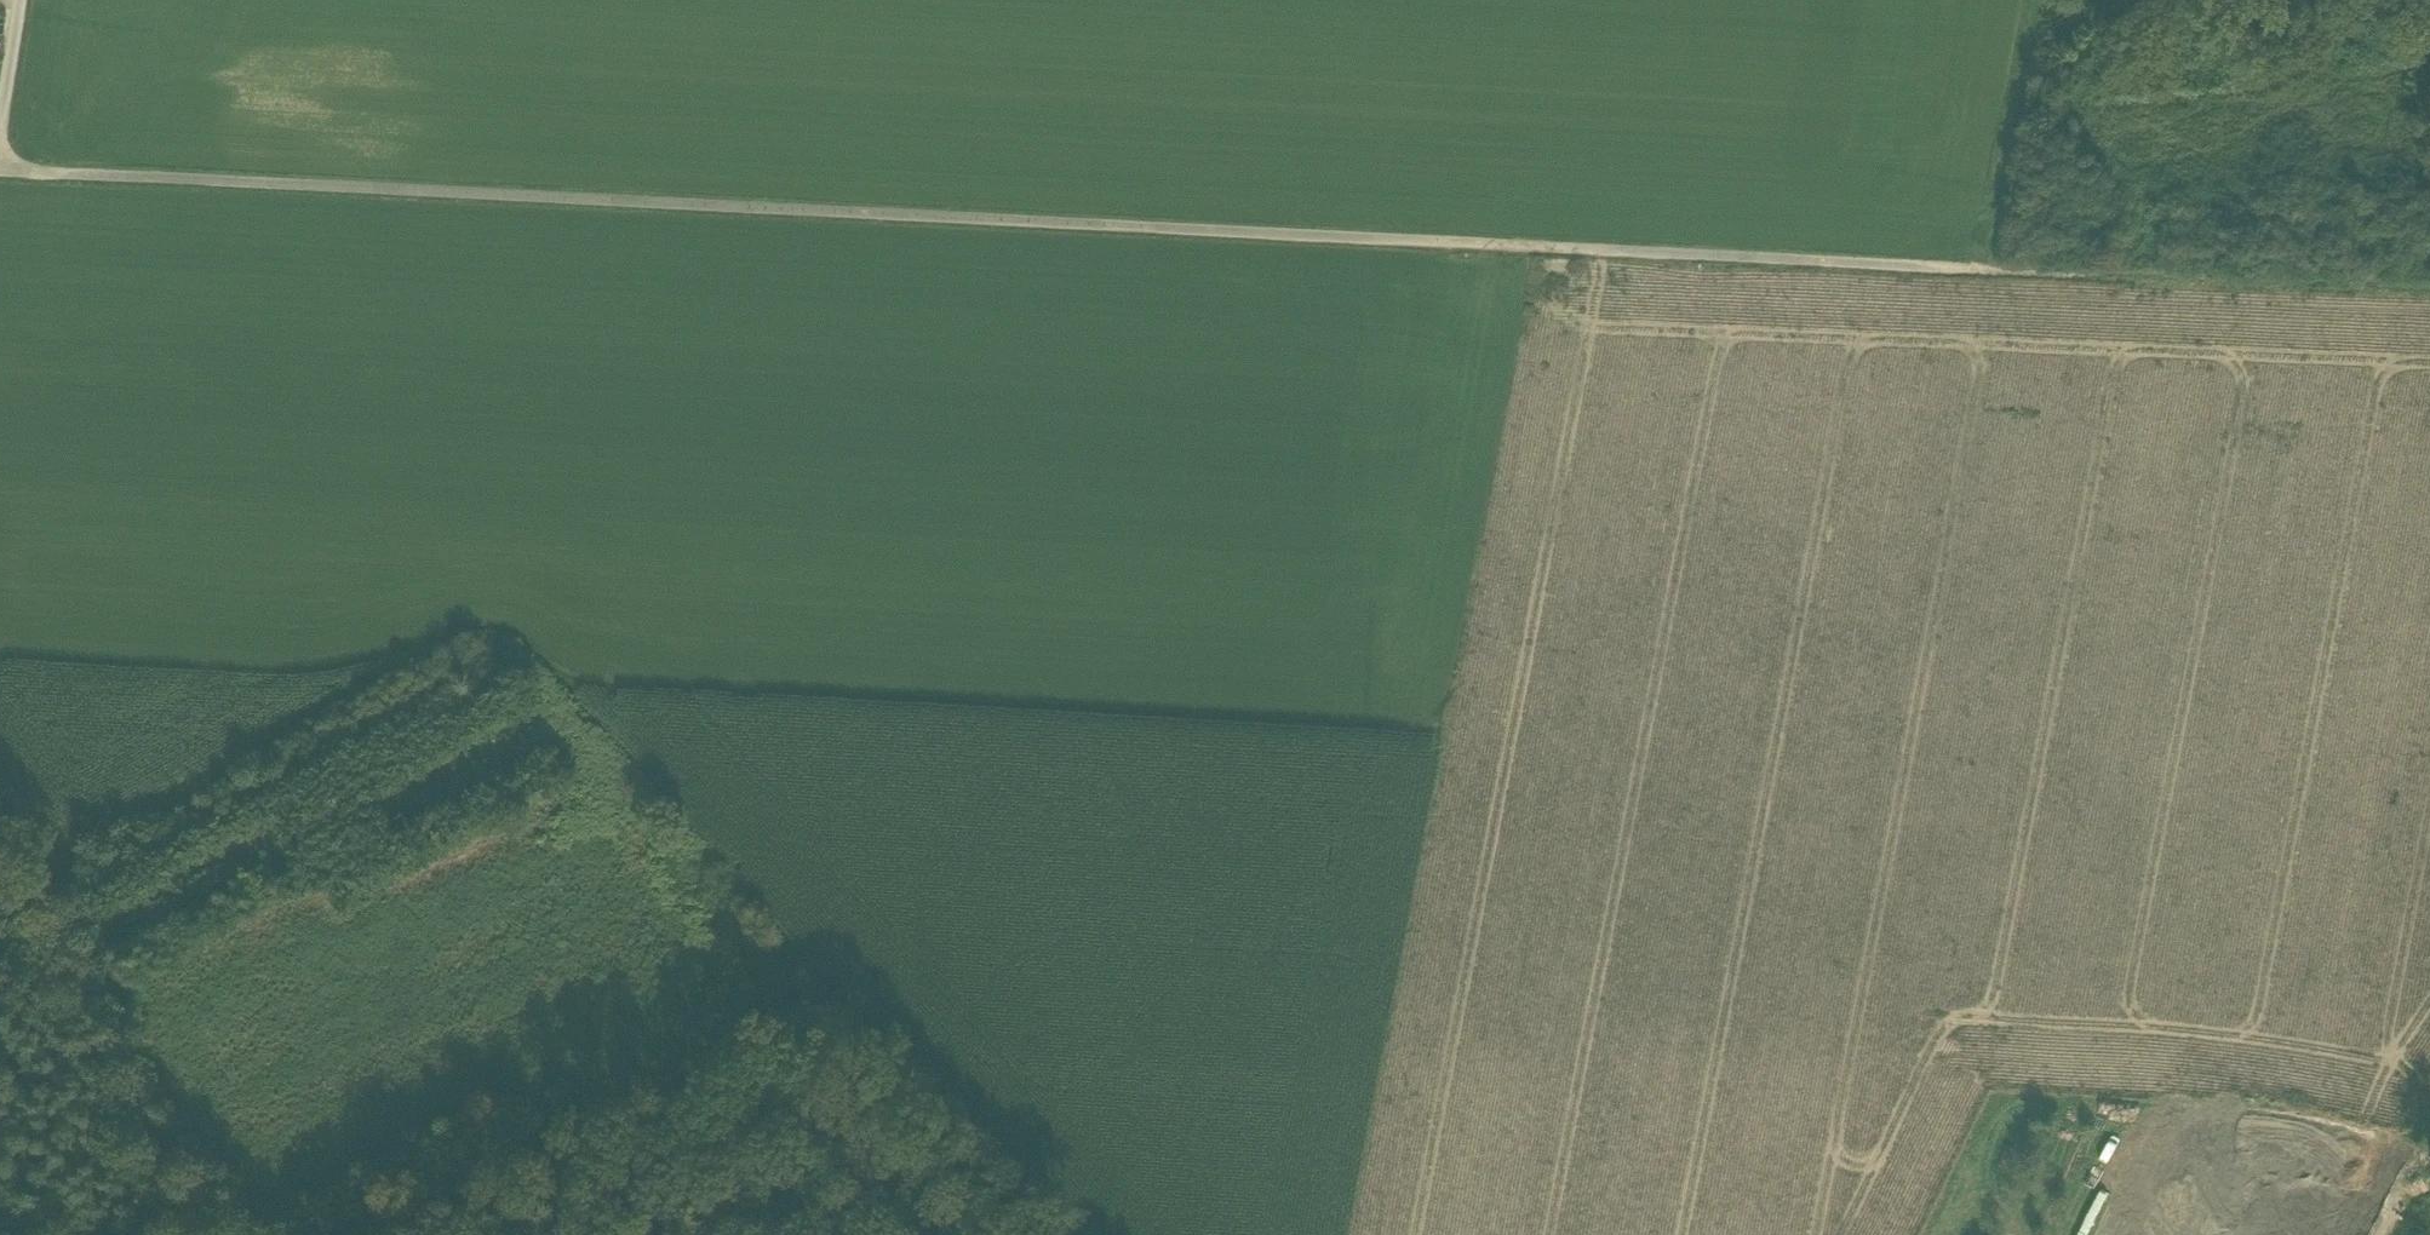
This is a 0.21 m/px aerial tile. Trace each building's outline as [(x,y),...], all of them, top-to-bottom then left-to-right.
[(2188,1147),(2159,1212),(2198,1229),(2227,1165),(2188,1147)]
